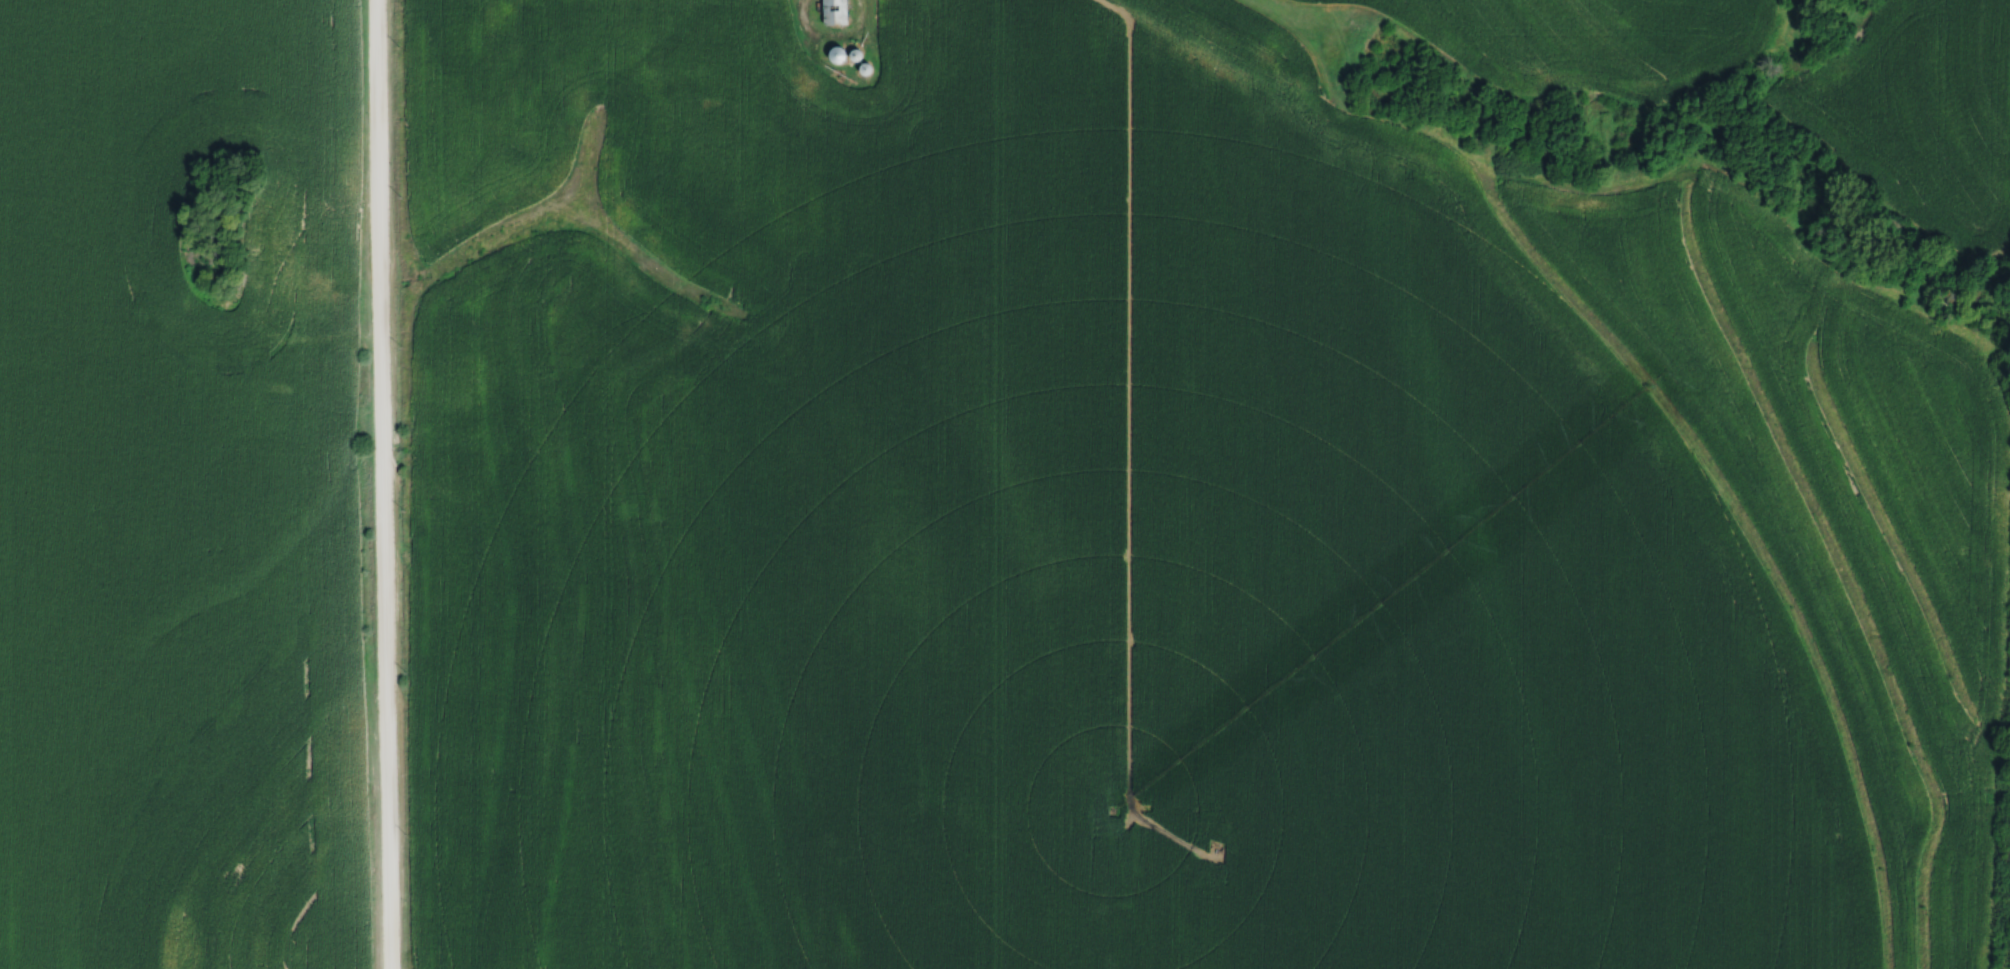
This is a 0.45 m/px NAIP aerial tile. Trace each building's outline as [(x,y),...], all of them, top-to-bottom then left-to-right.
[(843,24),(843,0),(818,0),(818,24),(843,24)] [(834,45),(822,49),(827,62),(839,58),(834,45)]
